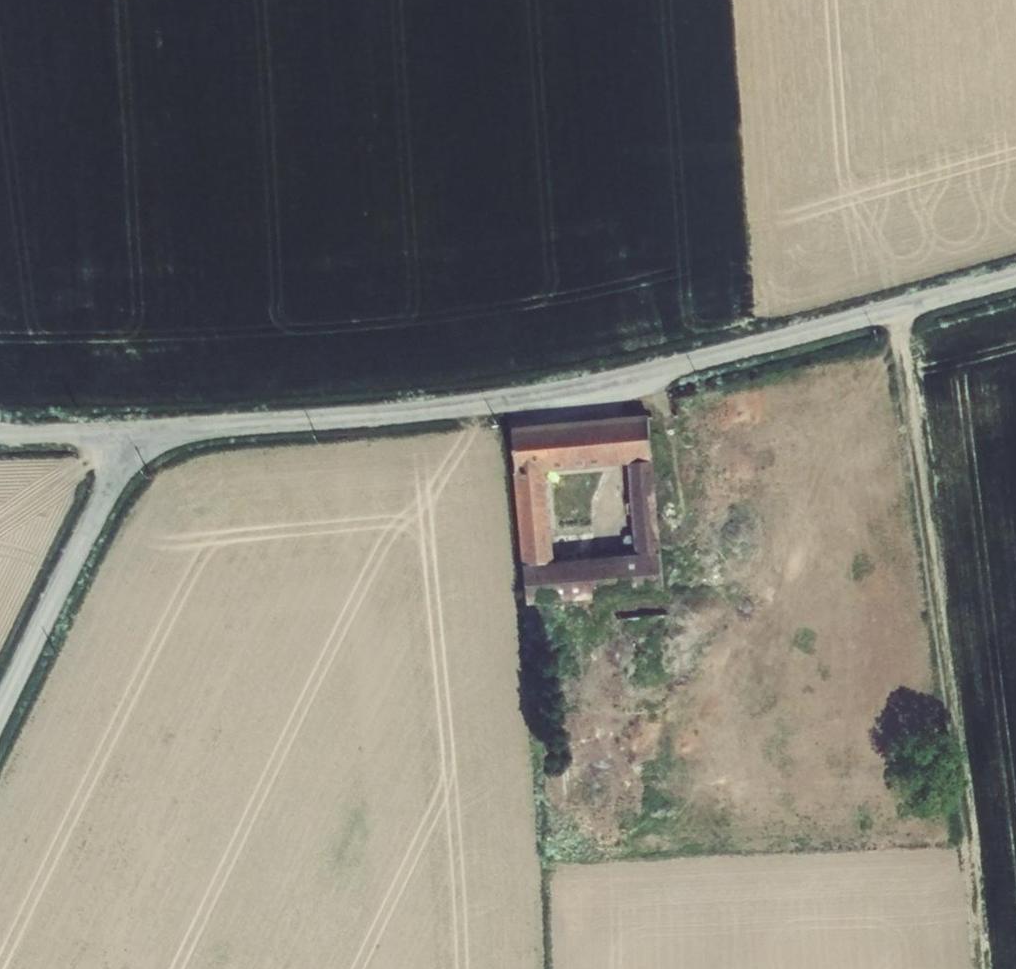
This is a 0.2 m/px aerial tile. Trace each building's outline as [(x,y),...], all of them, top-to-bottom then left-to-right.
[(626,462),(650,460),(646,414),(510,426),(521,563),(522,563),(553,560),(544,470),(626,462)] [(650,460),(626,462),(634,553),(553,560),(522,563),(526,603),(663,590),(658,551),(659,551),(650,460)]
